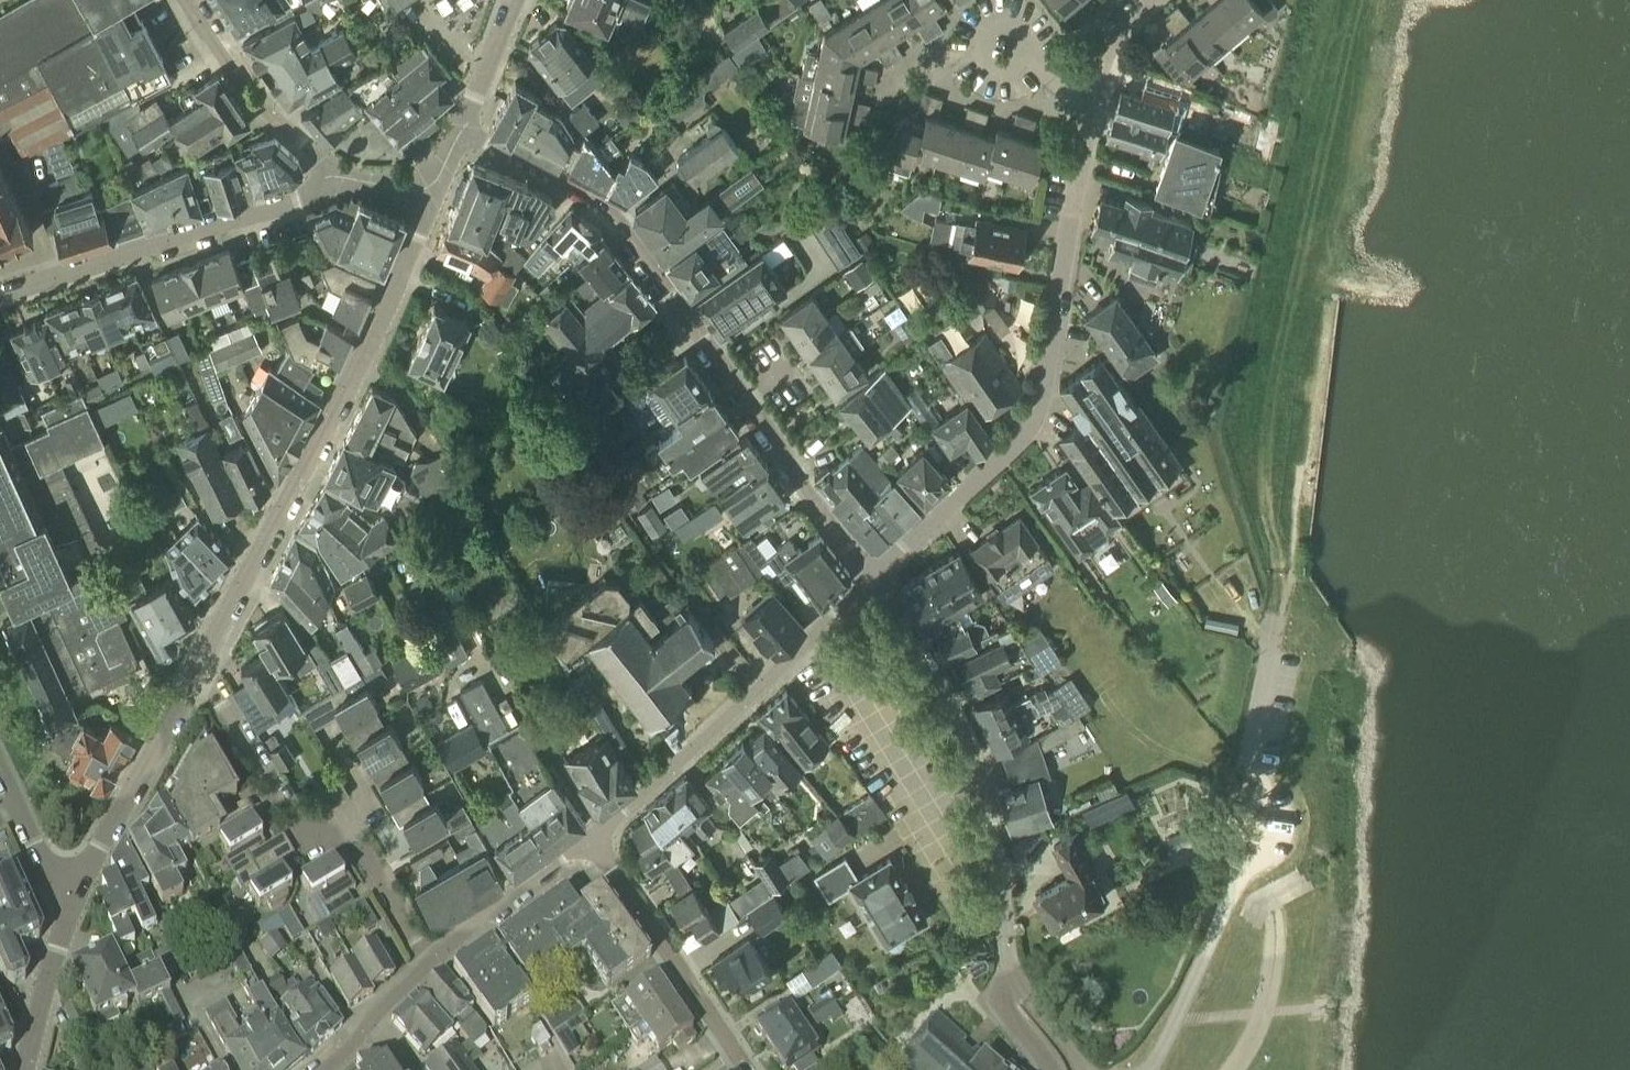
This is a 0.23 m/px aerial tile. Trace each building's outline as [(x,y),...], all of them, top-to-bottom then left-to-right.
[(0,14),(0,82),(25,68),(130,1),(133,0),(24,0),(0,14)] [(236,33),(261,20),(250,0),(214,0),(236,33)] [(261,20),(289,4),(287,0),(250,0),(261,20)] [(380,2),(385,9),(392,5),(388,0),(384,0),(380,2)] [(418,13),(409,0),(406,0),(397,7),(408,21),(418,13)] [(615,0),(568,0),(567,4),(569,7),(567,12),(606,27),(617,1),(615,0)] [(649,4),(640,0),(632,0),(629,7),(645,14),(649,4)] [(814,16),(826,8),(821,0),(818,0),(808,7),(814,16)] [(862,10),(883,43),(891,38),(902,30),(883,0),(877,0),(862,10)] [(902,30),(914,23),(925,40),(934,35),(911,0),(883,0),(902,30)] [(934,35),(942,29),(937,21),(931,12),(943,5),(940,0),(911,0),(934,35)] [(1064,10),(1076,0),(1055,0),(1064,10)] [(1220,0),(1214,0),(1201,12),(1226,42),(1244,27),(1220,0)] [(1244,27),(1260,13),(1264,17),(1269,18),(1277,12),(1277,7),(1271,0),(1262,0),(1257,4),(1253,0),(1220,0),(1244,27)] [(0,108),(0,134),(1,136),(10,130),(24,156),(101,116),(135,97),(171,79),(130,1),(25,68),(0,82),(0,106),(1,107),(0,108)] [(757,6),(724,28),(737,48),(771,26),(757,6)] [(1169,12),(1179,24),(1186,17),(1176,6),(1169,12)] [(641,23),(645,14),(629,7),(625,17),(641,23)] [(862,10),(839,24),(862,56),(874,48),(884,64),(885,65),(894,60),(885,47),(883,43),(862,10)] [(1179,24),(1169,12),(1161,19),(1174,34),(1163,43),(1180,63),(1169,72),(1177,80),(1179,81),(1208,57),(1183,27),(1182,28),(1179,24)] [(1226,42),(1201,12),(1183,27),(1208,57),(1226,42)] [(255,61),(302,32),(294,16),(243,43),(252,55),(251,56),(255,61)] [(531,42),(529,53),(557,89),(562,85),(572,97),(597,77),(595,74),(604,67),(597,57),(592,62),(564,25),(555,24),(531,42)] [(862,56),(839,24),(823,34),(814,78),(852,87),(854,76),(864,78),(863,82),(874,84),(876,70),(861,67),(857,63),(858,58),(862,56)] [(315,52),(269,80),(288,106),(304,97),(307,101),(340,83),(332,67),(355,54),(344,31),(313,46),(315,52)] [(302,32),(255,61),(259,66),(269,80),(315,52),(313,46),(310,47),(302,32)] [(894,60),(902,55),(894,42),(885,47),(894,60)] [(346,89),(353,98),(357,95),(398,145),(399,144),(405,151),(438,123),(432,116),(453,98),(438,81),(445,75),(422,46),(394,68),(390,63),(346,89)] [(706,63),(698,51),(686,60),(694,72),(706,63)] [(714,73),(720,81),(737,69),(727,54),(715,62),(720,69),(714,73)] [(1165,76),(1136,67),(1131,81),(1161,91),(1165,76)] [(138,103),(135,97),(101,116),(110,128),(124,150),(127,155),(140,146),(142,149),(173,128),(178,136),(233,99),(217,75),(195,90),(194,87),(192,88),(189,87),(180,93),(178,100),(183,108),(168,118),(155,98),(144,105),(141,101),(138,103)] [(852,87),(814,78),(799,75),(794,98),(866,114),(868,105),(849,100),(852,87)] [(677,121),(706,101),(692,80),(656,105),(665,117),(671,113),(677,121)] [(574,167),(583,149),(570,142),(573,136),(560,114),(538,103),(542,97),(515,81),(503,103),(545,127),(532,151),(566,169),(568,164),(574,167)] [(353,98),(346,89),(319,104),(318,104),(300,114),(325,143),(341,132),(340,130),(362,112),(353,98)] [(1120,90),(1113,113),(1166,130),(1170,116),(1174,117),(1176,110),(1172,106),(1120,90)] [(889,154),(885,166),(909,173),(912,162),(911,162),(933,96),(923,93),(914,121),(901,117),(889,154)] [(866,114),(794,98),(782,96),(779,110),(793,113),(791,122),(841,133),(844,119),(864,124),(866,114)] [(933,96),(911,162),(912,162),(915,153),(936,160),(949,123),(936,118),(942,99),(933,96)] [(249,123),(233,99),(178,136),(190,155),(223,133),(227,138),(249,123)] [(545,127),(503,103),(489,128),(532,151),(545,127)] [(583,103),(568,115),(582,133),(597,122),(583,103)] [(968,108),(963,123),(973,127),(978,111),(968,108)] [(978,111),(973,127),(982,130),(987,114),(978,111)] [(1166,130),(1113,113),(1105,136),(1162,155),(1165,146),(1162,144),(1166,130)] [(997,130),(994,138),(986,167),(1005,174),(1025,118),(1016,114),(1010,133),(997,130)] [(1025,118),(1005,174),(1030,182),(1042,144),(1029,140),(1035,121),(1025,118)] [(686,176),(690,174),(693,178),(736,146),(722,127),(719,124),(715,122),(707,128),(707,132),(710,136),(679,158),(681,162),(677,164),(677,169),(682,175),(686,176)] [(949,123),(936,160),(960,168),(972,130),(961,127),(949,123)] [(972,130),(960,168),(982,175),(985,167),(986,167),(994,138),(981,133),(972,130)] [(1217,147),(1175,133),(1156,188),(1198,202),(1217,147)] [(610,136),(595,147),(606,161),(620,149),(610,136)] [(251,145),(251,147),(267,192),(292,184),(301,176),(302,170),(297,159),(273,137),(251,145)] [(46,146),(51,160),(68,154),(63,139),(46,146)] [(574,167),(572,171),(605,189),(608,184),(608,185),(615,172),(606,161),(596,149),(595,147),(589,139),(583,149),(574,167)] [(267,192),(251,147),(243,150),(241,142),(232,146),(235,159),(233,160),(245,198),(267,192)] [(844,160),(861,169),(869,153),(852,144),(844,160)] [(164,153),(152,161),(158,171),(172,166),(164,153)] [(625,202),(657,177),(646,163),(630,154),(623,168),(618,165),(615,172),(608,185),(608,184),(605,189),(605,190),(606,191),(606,190),(625,200),(625,202)] [(1154,170),(1156,163),(1157,160),(1148,157),(1147,159),(1145,166),(1154,170)] [(245,198),(233,160),(205,169),(202,161),(197,163),(203,180),(207,179),(217,208),(245,198)] [(203,180),(197,163),(130,195),(145,229),(213,208),(203,180)] [(471,166),(462,187),(517,210),(526,183),(476,164),(471,166)] [(31,233),(16,198),(15,198),(0,167),(0,248),(31,233)] [(708,197),(693,208),(650,239),(665,258),(722,216),(721,215),(762,185),(750,168),(709,198),(708,197)] [(145,229),(130,195),(97,210),(91,192),(82,195),(75,174),(49,185),(56,205),(44,209),(41,214),(46,231),(55,228),(64,256),(112,241),(111,236),(117,234),(118,237),(145,229)] [(650,239),(693,208),(673,182),(635,209),(634,217),(650,239)] [(526,183),(517,210),(510,229),(527,237),(554,207),(551,199),(526,183)] [(517,210),(462,187),(447,225),(448,226),(485,240),(493,222),(510,229),(517,210)] [(901,207),(921,219),(927,191),(922,190),(901,207)] [(1101,197),(1096,213),(1185,241),(1191,223),(1149,210),(1151,205),(1125,197),(1123,204),(1101,197)] [(383,266),(404,219),(359,199),(358,201),(351,198),(348,204),(344,202),(342,206),(336,204),(331,206),(306,217),(323,248),(364,266),(366,261),(380,267),(380,268),(382,269),(383,266)] [(570,206),(542,237),(523,261),(538,275),(563,246),(576,259),(585,250),(598,235),(601,232),(570,206)] [(814,233),(837,218),(830,206),(807,221),(814,233)] [(1096,213),(1091,229),(1113,236),(1108,252),(1131,260),(1131,261),(1127,274),(1154,282),(1158,269),(1159,269),(1159,268),(1175,273),(1185,241),(1096,213)] [(814,233),(822,244),(845,229),(837,218),(814,233)] [(935,218),(933,229),(950,233),(952,222),(935,218)] [(953,232),(1019,247),(1020,244),(1023,242),(1025,235),(1022,233),(1023,228),(976,218),(974,225),(963,223),(963,224),(955,223),(953,232)] [(485,240),(448,226),(437,251),(467,265),(488,278),(481,291),(508,307),(520,287),(512,282),(515,275),(503,268),(495,264),(500,257),(501,255),(485,240)] [(669,265),(690,293),(719,272),(724,279),(747,263),(722,227),(669,265)] [(845,229),(822,244),(830,256),(852,241),(845,229)] [(950,233),(933,229),(930,240),(948,244),(950,233)] [(853,240),(861,251),(873,242),(866,231),(853,240)] [(1019,247),(953,232),(950,245),(960,247),(960,248),(970,250),(968,257),(1015,267),(1016,262),(1019,261),(1021,252),(1018,250),(1019,247)] [(598,235),(585,250),(587,253),(578,260),(602,289),(625,268),(598,235)] [(860,252),(852,241),(830,256),(837,267),(860,252)] [(209,256),(224,294),(244,287),(229,248),(209,256)] [(319,250),(324,264),(332,261),(335,255),(332,254),(333,253),(322,249),(319,250)] [(719,332),(718,333),(720,335),(722,333),(744,317),(740,311),(757,299),(761,306),(783,290),(784,290),(786,289),(784,286),(762,255),(763,255),(761,253),(695,300),(696,302),(697,301),(719,332)] [(252,263),(268,302),(271,311),(300,300),(289,273),(281,277),(272,255),(252,263)] [(209,256),(190,264),(205,302),(224,294),(209,256)] [(849,268),(858,282),(871,273),(861,259),(849,268)] [(369,293),(375,279),(333,261),(321,267),(329,287),(340,292),(332,311),(358,322),(371,294),(369,293)] [(205,302),(190,264),(171,271),(187,310),(205,302)] [(566,302),(565,302),(555,310),(543,319),(569,349),(546,369),(576,407),(608,382),(628,367),(610,345),(654,305),(639,286),(638,286),(630,276),(630,277),(626,272),(627,271),(625,268),(602,289),(605,292),(582,312),(571,298),(566,302)] [(187,310),(171,271),(152,279),(167,318),(187,310)] [(300,274),(305,287),(314,283),(309,271),(300,274)] [(136,276),(114,285),(132,328),(144,323),(146,328),(157,324),(136,276)] [(993,304),(997,295),(984,277),(975,276),(964,284),(961,294),(973,312),(982,312),(993,304)] [(1003,287),(1012,290),(1014,281),(1001,277),(999,285),(1003,286),(1003,287)] [(881,287),(875,279),(864,286),(869,294),(881,287)] [(555,310),(565,302),(548,284),(538,293),(555,310)] [(132,328),(114,285),(92,294),(110,337),(132,328)] [(1105,287),(1073,304),(1102,357),(1134,340),(1105,287)] [(110,337),(92,294),(69,303),(85,345),(81,346),(82,348),(84,353),(95,348),(93,344),(110,337)] [(793,336),(825,314),(811,294),(779,316),(793,336)] [(271,311),(268,302),(253,309),(256,318),(271,311)] [(85,345),(69,303),(45,313),(47,318),(68,360),(76,356),(74,352),(82,348),(81,346),(85,345)] [(467,322),(434,305),(408,360),(441,376),(467,322)] [(891,326),(903,318),(897,311),(886,318),(891,326)] [(509,341),(488,312),(474,323),(495,351),(509,341)] [(838,333),(825,314),(793,336),(806,355),(838,333)] [(293,358),(315,368),(333,376),(339,362),(340,363),(352,334),(327,323),(319,341),(305,336),(298,319),(299,319),(298,317),(278,326),(288,348),(293,358)] [(68,360),(47,318),(27,327),(47,368),(68,360)] [(903,318),(891,326),(896,333),(908,325),(903,318)] [(849,326),(838,333),(806,355),(820,375),(852,353),(863,346),(849,326)] [(47,368),(27,327),(11,334),(17,347),(12,349),(25,378),(47,368)] [(223,342),(232,339),(228,329),(220,332),(223,342)] [(178,332),(166,337),(177,361),(189,356),(178,332)] [(223,342),(220,332),(211,336),(215,346),(223,342)] [(253,333),(208,350),(216,370),(230,365),(227,358),(258,346),(253,333)] [(967,402),(980,419),(1025,389),(986,333),(940,363),(967,402)] [(320,400),(314,397),(321,388),(308,378),(315,368),(293,358),(288,348),(276,370),(270,366),(243,413),(277,477),(276,478),(278,479),(280,476),(279,476),(309,420),(320,400)] [(170,349),(157,355),(164,369),(177,362),(170,349)] [(144,350),(133,354),(142,372),(152,368),(144,350)] [(866,373),(852,353),(820,375),(834,395),(866,373)] [(709,392),(685,357),(639,390),(663,424),(676,416),(709,392)] [(1175,464),(1110,372),(1106,376),(1096,361),(1058,388),(1070,404),(1069,404),(1081,422),(1060,438),(1090,480),(1089,481),(1107,506),(1110,510),(1175,464)] [(225,396),(214,366),(201,371),(212,401),(225,396)] [(11,368),(0,373),(0,408),(4,406),(7,412),(27,403),(11,368)] [(914,408),(924,400),(916,387),(904,396),(883,368),(838,402),(868,441),(894,420),(893,418),(910,405),(912,407),(914,408)] [(110,375),(114,384),(123,380),(119,372),(110,375)] [(81,385),(76,375),(65,381),(69,391),(81,385)] [(608,382),(576,407),(571,411),(586,430),(623,401),(608,382)] [(88,404),(105,397),(100,384),(83,392),(88,404)] [(372,385),(357,415),(412,442),(416,433),(395,397),(372,385)] [(45,398),(40,388),(29,393),(34,403),(45,398)] [(669,451),(682,442),(679,438),(697,426),(700,429),(724,412),(709,392),(676,416),(681,423),(654,443),(659,452),(666,447),(669,451)] [(18,614),(88,580),(80,563),(101,553),(60,462),(104,442),(81,393),(41,411),(49,428),(25,439),(26,442),(12,448),(1,424),(0,425),(0,575),(18,614)] [(121,415),(113,398),(92,407),(100,424),(121,415)] [(199,433),(178,443),(213,517),(242,503),(207,429),(210,427),(198,400),(186,406),(199,433)] [(939,422),(924,400),(914,408),(929,429),(932,426),(951,452),(967,441),(976,454),(993,439),(980,419),(967,402),(939,422)] [(31,404),(16,411),(23,427),(39,420),(31,404)] [(1052,425),(1068,419),(1063,406),(1047,412),(1052,425)] [(738,431),(724,412),(700,429),(697,426),(679,438),(682,442),(669,451),(666,447),(659,452),(654,443),(643,451),(659,473),(672,464),(671,463),(681,457),(688,467),(738,431)] [(357,415),(341,445),(397,473),(392,466),(393,463),(368,450),(370,446),(402,461),(412,442),(357,415)] [(766,463),(746,436),(700,470),(712,487),(742,465),(750,475),(766,463)] [(876,458),(883,466),(899,452),(891,444),(876,458)] [(249,445),(224,457),(247,504),(271,492),(249,445)] [(397,473),(341,445),(327,474),(373,497),(394,502),(404,481),(397,473)] [(828,467),(814,479),(817,483),(843,513),(869,490),(867,488),(869,486),(867,484),(871,480),(865,475),(877,465),(860,445),(831,470),(828,467)] [(923,500),(949,477),(938,465),(941,462),(928,445),(924,449),(923,448),(896,470),(923,500)] [(599,469),(617,455),(611,446),(592,460),(599,469)] [(429,459),(443,480),(458,470),(446,450),(429,459)] [(443,480),(429,459),(415,461),(409,473),(425,493),(443,480)] [(619,472),(628,485),(639,478),(644,486),(653,481),(638,460),(619,472)] [(766,463),(750,475),(721,496),(745,530),(785,502),(788,491),(787,491),(766,463)] [(889,480),(877,465),(865,475),(871,480),(867,484),(869,486),(867,488),(869,490),(883,506),(885,504),(901,522),(917,507),(891,478),(889,480)] [(1107,506),(1089,481),(1074,492),(1069,485),(1074,481),(1064,467),(1031,491),(1041,505),(1046,501),(1051,508),(1046,512),(1073,549),(1101,529),(1092,516),(1107,506)] [(619,472),(616,468),(606,475),(617,492),(628,485),(619,472)] [(639,478),(628,485),(617,492),(629,510),(646,499),(641,492),(646,489),(644,486),(639,478)] [(449,479),(439,486),(448,499),(458,491),(449,479)] [(141,482),(131,487),(137,501),(147,496),(141,482)] [(337,539),(356,564),(396,539),(383,517),(370,524),(343,502),(345,499),(324,486),(312,505),(346,526),(337,539)] [(667,486),(651,497),(660,509),(676,499),(667,486)] [(169,493),(175,507),(185,502),(179,488),(169,493)] [(883,506),(869,490),(843,513),(870,544),(876,545),(901,522),(885,504),(883,506)] [(689,518),(698,531),(721,515),(712,503),(689,518)] [(346,526),(312,505),(299,526),(318,540),(341,573),(356,564),(337,539),(346,526)] [(652,505),(632,518),(645,538),(665,525),(652,505)] [(676,510),(664,518),(672,530),(684,522),(676,510)] [(1019,516),(968,551),(995,591),(1012,579),(1019,589),(1036,577),(1029,568),(1046,556),(1019,516)] [(197,517),(177,536),(215,575),(233,557),(234,558),(235,556),(198,519),(197,517)] [(493,543),(500,552),(518,539),(512,530),(493,543)] [(1106,533),(1082,548),(1095,568),(1118,554),(1106,533)] [(295,534),(280,562),(326,599),(334,585),(316,547),(295,534)] [(789,540),(766,557),(768,560),(784,581),(789,582),(790,581),(804,600),(811,595),(820,607),(820,608),(821,609),(848,581),(849,573),(818,534),(797,551),(789,540)] [(177,536),(165,548),(166,550),(177,579),(176,579),(194,597),(195,595),(215,575),(177,536)] [(414,596),(430,585),(423,574),(427,571),(403,536),(383,549),(407,584),(406,585),(414,596)] [(750,536),(740,543),(759,566),(768,560),(766,557),(750,536)] [(759,566),(740,543),(735,546),(734,545),(707,563),(729,595),(757,577),(756,577),(763,571),(759,566)] [(952,606),(953,608),(981,591),(958,552),(929,569),(948,608),(952,606)] [(326,599),(280,562),(269,581),(311,626),(326,599)] [(707,565),(693,576),(711,602),(726,591),(707,565)] [(948,608),(929,569),(899,586),(923,625),(941,615),(951,634),(963,628),(953,608),(952,606),(948,608)] [(355,606),(378,593),(366,570),(343,582),(355,606)] [(155,648),(163,653),(179,644),(173,633),(195,620),(170,575),(149,587),(143,579),(125,589),(130,598),(128,599),(155,648)] [(576,650),(585,643),(650,723),(664,711),(672,720),(684,710),(677,701),(691,689),(677,672),(701,653),(705,659),(715,650),(710,644),(714,642),(687,610),(685,612),(678,602),(669,599),(651,613),(638,597),(627,606),(628,594),(616,580),(604,579),(588,592),(587,590),(542,627),(558,647),(553,651),(567,669),(582,657),(576,650)] [(137,665),(116,619),(125,615),(114,592),(97,600),(88,580),(18,614),(2,622),(15,650),(16,649),(39,699),(38,700),(50,727),(53,725),(71,717),(75,715),(67,696),(75,692),(76,693),(104,680),(106,685),(103,689),(104,690),(110,685),(116,682),(123,679),(129,678),(128,676),(125,677),(123,671),(137,665)] [(1175,601),(1162,585),(1155,590),(1168,606),(1175,601)] [(766,644),(767,643),(775,652),(796,634),(798,632),(803,628),(772,592),(744,617),(755,630),(754,631),(766,644)] [(463,641),(473,635),(458,608),(448,613),(463,641)] [(421,622),(433,644),(456,632),(445,610),(421,622)] [(255,629),(252,630),(266,654),(276,670),(292,660),(299,673),(315,664),(306,649),(284,611),(268,621),(266,618),(253,626),(255,629)] [(426,638),(415,617),(400,625),(411,646),(426,638)] [(974,623),(973,623),(981,638),(988,634),(988,633),(983,623),(978,621),(974,623)] [(335,631),(361,674),(383,662),(374,647),(365,652),(347,623),(335,631)] [(951,634),(939,640),(947,658),(960,652),(962,657),(954,661),(955,663),(951,668),(956,677),(962,677),(963,679),(971,675),(977,688),(998,678),(992,665),(1009,657),(1007,652),(1022,645),(1023,645),(1020,640),(1011,624),(998,630),(998,629),(988,633),(988,634),(981,638),(973,623),(967,626),(963,628),(951,634)] [(520,637),(513,624),(504,630),(511,643),(520,637)] [(1039,627),(1020,640),(1023,645),(1022,645),(1041,674),(1062,660),(1039,627)] [(456,632),(433,644),(446,668),(469,656),(456,632)] [(392,663),(406,689),(444,667),(429,639),(425,642),(426,643),(392,663)] [(318,641),(306,649),(315,664),(318,669),(330,661),(318,641)] [(241,669),(248,681),(232,692),(256,731),(279,717),(270,702),(290,691),(276,670),(266,654),(241,669)] [(330,661),(318,669),(331,692),(344,684),(330,661)] [(1031,678),(1041,674),(1036,668),(1028,671),(1031,678)] [(628,747),(582,672),(572,678),(589,707),(587,709),(598,728),(599,727),(604,735),(606,734),(618,753),(628,747)] [(518,685),(530,704),(541,698),(529,678),(518,685)] [(551,777),(519,721),(506,729),(479,682),(458,694),(512,788),(508,791),(513,797),(549,849),(584,824),(551,777)] [(346,735),(379,716),(373,707),(378,704),(368,687),(351,697),(344,686),(304,711),(315,730),(340,715),(344,721),(339,724),(346,735)] [(1035,703),(1049,697),(1044,686),(1030,693),(1035,703)] [(785,691),(758,713),(773,731),(774,730),(805,765),(826,747),(818,738),(822,735),(800,710),(801,709),(785,691)] [(985,726),(1033,704),(1029,695),(1010,703),(1005,691),(975,704),(985,726)] [(1055,693),(1049,697),(1035,703),(1040,713),(1061,703),(1055,693)] [(1038,714),(1033,704),(985,726),(995,748),(1025,734),(1024,733),(1031,730),(1033,724),(1030,717),(1038,714)] [(443,720),(436,708),(422,716),(429,728),(443,720)] [(386,728),(379,716),(346,735),(353,747),(358,744),(367,761),(376,756),(382,767),(394,760),(405,753),(398,743),(400,742),(390,725),(386,728)] [(74,746),(84,725),(71,717),(53,725),(58,729),(49,746),(70,757),(67,763),(70,765),(72,772),(77,775),(81,774),(82,773),(105,786),(116,767),(114,766),(74,746)] [(1080,717),(1012,753),(1022,784),(999,790),(1009,827),(1047,816),(1037,780),(1049,777),(1041,751),(1085,725),(1080,717)] [(103,735),(84,725),(74,746),(114,766),(127,743),(129,744),(135,733),(125,727),(124,728),(112,721),(103,735)] [(453,768),(486,749),(471,723),(438,742),(453,768)] [(763,726),(743,743),(769,775),(762,780),(775,795),(803,773),(763,726)] [(634,784),(605,736),(565,761),(594,807),(601,809),(634,784)] [(165,806),(188,848),(237,820),(234,815),(224,809),(221,804),(236,795),(203,739),(194,756),(195,757),(177,791),(175,790),(165,806)] [(270,750),(281,768),(296,759),(285,741),(270,750)] [(743,743),(742,741),(721,759),(723,760),(748,792),(754,787),(762,780),(769,775),(743,743)] [(405,753),(394,760),(400,771),(380,782),(390,798),(385,801),(392,812),(425,794),(418,783),(423,780),(413,763),(411,764),(405,753)] [(748,792),(723,760),(703,777),(743,823),(767,803),(754,787),(748,792)] [(455,777),(467,791),(480,778),(468,765),(455,777)] [(1090,776),(1094,790),(1112,785),(1109,771),(1090,776)] [(685,775),(662,794),(676,811),(669,816),(681,832),(685,828),(685,827),(690,823),(701,836),(714,824),(704,812),(711,805),(685,775)] [(1118,811),(1133,804),(1126,788),(1110,796),(1118,811)] [(425,794),(392,812),(399,824),(403,822),(413,838),(419,849),(450,830),(444,820),(446,818),(436,801),(431,804),(425,794)] [(676,811),(662,794),(643,811),(647,817),(646,817),(673,858),(695,840),(685,828),(681,832),(669,816),(676,811)] [(855,833),(886,816),(870,794),(839,814),(855,833)] [(504,816),(502,818),(496,811),(478,823),(482,830),(484,829),(494,846),(513,876),(549,849),(513,797),(501,806),(511,820),(509,821),(504,816)] [(152,820),(148,824),(177,879),(187,873),(177,855),(189,849),(188,848),(165,806),(163,809),(158,809),(152,815),(152,820)] [(854,833),(838,814),(810,837),(826,855),(854,833)] [(673,858),(646,817),(632,827),(644,848),(638,852),(651,872),(661,866),(671,881),(683,873),(673,858)] [(467,820),(452,829),(457,837),(472,829),(467,820)] [(235,878),(265,860),(258,848),(265,844),(252,822),(219,841),(228,857),(224,860),(235,878)] [(177,879),(148,824),(146,826),(145,826),(129,843),(162,905),(184,893),(176,879),(177,879)] [(776,865),(777,863),(770,852),(755,860),(750,853),(755,849),(739,825),(731,831),(746,854),(762,876),(771,890),(786,880),(776,865)] [(1071,878),(1035,897),(1052,927),(1069,918),(1076,922),(1085,917),(1087,909),(1103,899),(1093,881),(1097,879),(1081,851),(1086,848),(1078,834),(1054,846),(1071,878)] [(111,866),(115,876),(135,918),(142,932),(156,925),(140,892),(149,887),(125,843),(111,866)] [(439,844),(424,853),(429,861),(444,852),(439,844)] [(786,880),(810,865),(797,849),(777,863),(776,865),(786,880)] [(462,864),(481,896),(504,882),(485,850),(462,864)] [(429,861),(424,853),(410,861),(415,869),(429,861)] [(886,945),(926,920),(911,895),(913,895),(905,883),(904,883),(889,859),(857,879),(845,858),(814,876),(828,899),(850,886),(886,945)] [(272,870),(265,860),(235,878),(245,895),(249,892),(259,908),(267,903),(272,912),(285,904),(289,895),(287,892),(292,889),(278,866),(272,870)] [(329,919),(354,905),(347,893),(356,888),(348,876),(344,879),(334,863),(301,883),(311,900),(316,897),(329,919)] [(481,896),(462,864),(439,877),(458,909),(481,896)] [(22,948),(39,941),(42,932),(15,873),(0,880),(0,914),(0,915),(7,912),(22,948)] [(225,901),(240,890),(227,873),(213,884),(225,901)] [(683,873),(671,881),(679,895),(670,900),(684,922),(689,918),(702,939),(718,929),(683,873)] [(135,918),(115,876),(104,881),(102,886),(105,893),(96,898),(120,949),(135,942),(125,923),(135,918)] [(458,909),(439,877),(416,891),(435,923),(458,909)] [(567,899),(563,892),(494,940),(525,984),(560,959),(559,957),(563,954),(566,959),(578,951),(581,955),(583,954),(606,988),(650,957),(602,889),(584,901),(581,897),(571,896),(567,899)] [(773,892),(747,910),(761,934),(789,916),(773,892)] [(749,905),(744,897),(740,899),(737,894),(727,901),(736,914),(749,905)] [(350,908),(365,934),(378,926),(363,901),(350,908)] [(712,907),(707,911),(708,913),(718,929),(737,916),(731,908),(718,916),(712,907)] [(0,915),(4,923),(0,925),(0,972),(5,983),(15,985),(25,980),(28,972),(18,950),(22,948),(7,912),(0,915)] [(303,937),(289,912),(277,918),(292,944),(303,937)] [(248,931),(239,915),(226,923),(235,939),(248,931)] [(228,956),(238,950),(223,922),(214,927),(223,945),(201,960),(206,968),(228,956)] [(328,922),(317,928),(321,935),(322,937),(333,931),(328,922)] [(988,937),(981,925),(954,942),(973,974),(987,965),(988,961),(984,955),(986,955),(982,949),(987,945),(984,940),(988,937)] [(283,951),(275,938),(259,949),(268,962),(283,951)] [(748,939),(711,964),(726,985),(730,980),(740,993),(770,973),(748,939)] [(166,946),(167,949),(154,956),(160,970),(182,959),(174,942),(166,946)] [(512,987),(500,970),(507,965),(491,943),(466,961),(463,961),(456,965),(456,969),(453,971),(495,1029),(498,1027),(501,1028),(507,1023),(508,1020),(533,1002),(519,982),(512,987)] [(354,964),(370,989),(393,976),(375,945),(351,959),(354,964)] [(111,949),(70,968),(95,1019),(97,1018),(102,1029),(120,1020),(118,1014),(128,1009),(126,1005),(135,1001),(138,1008),(170,992),(159,970),(158,971),(135,982),(131,973),(125,976),(111,949)] [(812,985),(842,964),(831,949),(802,969),(812,985)] [(228,956),(240,977),(237,978),(259,1017),(261,1016),(266,1025),(247,1036),(244,1031),(239,1034),(224,1005),(205,1014),(237,1069),(292,1069),(303,1060),(260,988),(251,971),(238,950),(228,956)] [(191,975),(201,970),(193,955),(183,961),(191,975)] [(128,966),(131,973),(135,982),(158,971),(151,956),(128,966)] [(354,964),(330,978),(348,1009),(373,994),(370,989),(354,964)] [(444,973),(417,996),(450,1033),(452,1031),(450,1028),(456,1023),(462,1029),(459,1032),(473,1048),(484,1037),(486,1029),(469,1010),(473,1006),(444,973)] [(277,977),(260,988),(303,1060),(326,1040),(311,1014),(305,1018),(284,987),(277,977)] [(637,1029),(674,1004),(657,977),(624,999),(633,1013),(631,1019),(637,1029)] [(292,982),(284,987),(305,1018),(311,1014),(326,1040),(342,1026),(311,984),(300,992),(292,982)] [(170,992),(162,996),(176,1025),(180,1022),(183,1021),(170,992)] [(554,1034),(565,1025),(583,1013),(569,992),(541,1011),(554,1034)] [(450,1033),(417,996),(391,1020),(424,1057),(450,1033)] [(834,1002),(813,1018),(819,1027),(829,1020),(831,1024),(843,1017),(834,1002)] [(769,1048),(812,1020),(807,1012),(795,1020),(784,1003),(753,1024),(756,1027),(753,1031),(757,1038),(762,1037),(769,1048)] [(74,1031),(75,1031),(88,1026),(77,1004),(64,1009),(71,1024),(74,1031)] [(674,1004),(637,1029),(643,1038),(649,1038),(659,1053),(672,1044),(677,1052),(694,1041),(689,1033),(692,1031),(674,1004)] [(0,1013),(0,1057),(11,1052),(13,1042),(0,1013)] [(937,1014),(899,1059),(912,1069),(1016,1069),(1010,1064),(1006,1069),(1003,1067),(1001,1069),(977,1048),(972,1054),(962,1046),(967,1039),(937,1014)] [(769,1048),(777,1061),(775,1064),(778,1069),(784,1069),(788,1069),(817,1052),(806,1035),(818,1028),(812,1020),(769,1048)] [(74,1031),(71,1024),(59,1029),(69,1052),(82,1046),(75,1031),(74,1031)] [(531,1041),(535,1049),(537,1048),(550,1041),(540,1025),(531,1029),(530,1040),(531,1041)] [(580,1051),(565,1025),(554,1034),(569,1058),(580,1051)] [(425,1069),(473,1069),(457,1047),(425,1069)] [(385,1060),(380,1063),(378,1061),(356,1066),(359,1069),(392,1069),(385,1060)]
